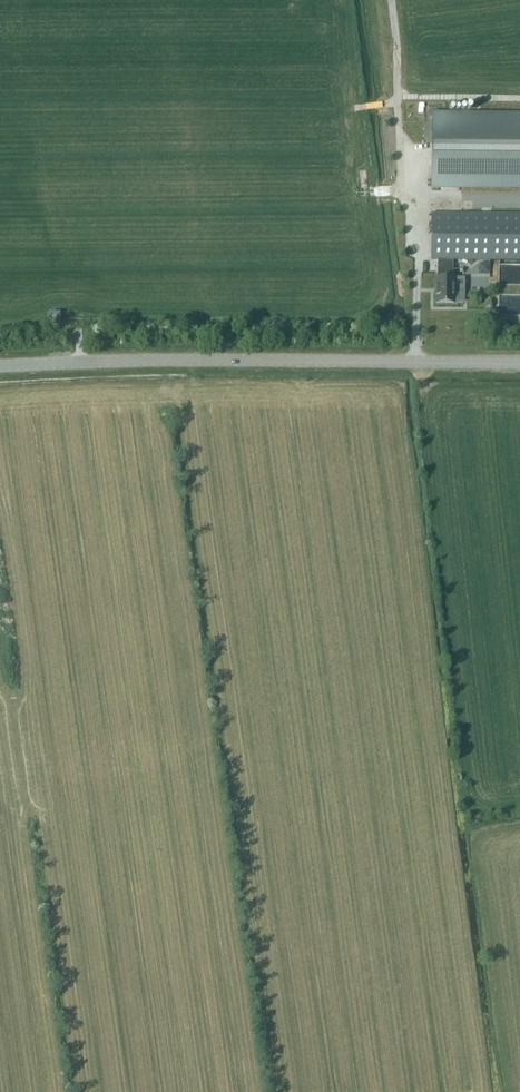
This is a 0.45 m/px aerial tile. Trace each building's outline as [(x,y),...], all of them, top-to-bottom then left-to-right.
[(432,114),(432,187),(519,187),(519,115),(432,114)] [(430,260),(438,260),(438,278),(435,278),(435,303),(454,303),(454,302),(463,302),(463,278),(451,278),(451,260),(519,260),(519,215),(430,214),(430,260)] [(483,277),(483,290),(491,290),(491,277),(483,277)] [(49,313),(49,320),(59,320),(59,312),(49,313)]
